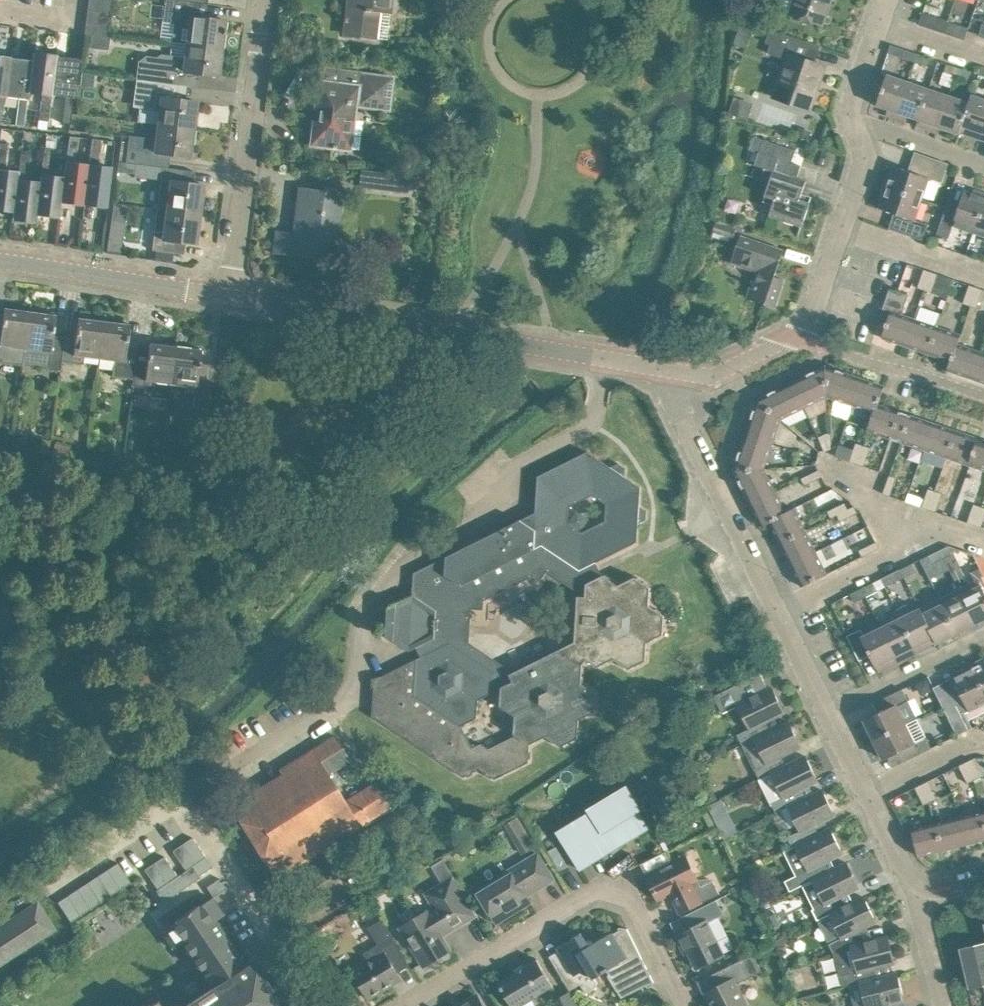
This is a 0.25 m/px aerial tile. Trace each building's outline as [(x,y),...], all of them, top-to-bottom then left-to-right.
[(113,1),(105,0),(89,0),(87,10),(112,13),(113,1)] [(162,23),(174,24),(173,29),(172,43),(188,45),(221,50),(223,34),(225,34),(226,28),(224,28),(225,20),(196,16),(198,2),(194,2),(176,0),(165,0),(162,23)] [(356,0),(354,7),(348,6),(344,34),(374,38),(378,11),(390,12),(391,0),(356,0)] [(830,0),(798,0),(793,15),(821,24),(830,0)] [(110,26),(112,13),(87,10),(86,23),(110,26)] [(746,12),(744,19),(762,24),(764,18),(746,12)] [(945,33),(949,21),(939,18),(935,30),(945,33)] [(969,28),(957,24),(949,21),(945,33),(964,40),(969,28)] [(109,38),(110,26),(86,23),(84,34),(91,35),(109,38)] [(741,24),(734,45),(747,49),(754,28),(741,24)] [(810,109),(825,65),(815,62),(820,47),(770,30),(766,42),(771,44),(768,52),(787,59),(774,97),(810,109)] [(107,49),(109,38),(91,35),(90,47),(107,49)] [(218,76),(221,50),(188,45),(186,60),(169,58),(169,61),(146,58),(139,63),(137,81),(154,83),(169,84),(187,86),(189,72),(218,76)] [(915,62),(918,53),(906,49),(903,58),(915,62)] [(27,100),(33,53),(32,60),(10,57),(4,97),(18,99),(15,125),(23,126),(27,100)] [(51,96),(56,56),(33,53),(27,100),(28,100),(29,93),(42,95),(39,121),(47,122),(51,96)] [(927,66),(930,57),(918,53),(915,62),(927,66)] [(10,57),(0,56),(0,123),(1,123),(4,97),(10,57)] [(74,99),(77,78),(79,59),(56,56),(51,96),(64,98),(61,124),(69,125),(72,99),(74,99)] [(956,76),(958,67),(947,63),(944,72),(956,76)] [(968,80),(971,71),(958,67),(956,76),(968,80)] [(350,150),(356,106),(388,110),(392,78),(339,71),(338,84),(318,81),(316,98),(321,99),(317,130),(312,129),(310,145),(350,150)] [(82,74),(80,86),(93,88),(95,76),(82,74)] [(895,119),(908,81),(887,74),(877,105),(888,109),(886,115),(895,119)] [(192,130),(196,101),(167,98),(169,84),(154,83),(137,81),(134,104),(146,106),(145,109),(161,111),(159,126),(192,130)] [(918,119),(929,88),(908,81),(895,119),(905,122),(908,115),(918,119)] [(938,126),(949,95),(929,88),(918,119),(916,126),(936,132),(938,126)] [(971,103),(969,102),(949,95),(938,126),(960,133),(960,132),(971,103)] [(983,127),(983,99),(972,95),(969,102),(971,103),(960,132),(980,139),(983,127)] [(189,157),(192,130),(159,126),(157,140),(141,138),(141,143),(129,141),(126,164),(136,165),(162,168),(162,167),(158,166),(160,153),(189,157)] [(799,127),(796,137),(809,141),(812,132),(799,127)] [(802,193),(806,181),(797,178),(801,166),(792,162),(796,150),(754,136),(750,149),(760,152),(756,165),(765,168),(761,179),(770,182),(766,196),(775,199),(769,216),(801,227),(811,197),(802,193)] [(59,216),(69,137),(65,164),(64,164),(62,178),(50,177),(53,151),(44,150),(37,214),(59,216)] [(83,204),(88,166),(75,164),(78,138),(69,137),(59,216),(61,201),(83,204)] [(107,206),(111,168),(97,167),(100,141),(92,140),(88,166),(83,204),(107,206)] [(18,174),(5,172),(8,145),(0,144),(0,209),(13,211),(12,218),(13,218),(18,174)] [(37,214),(44,150),(41,175),(40,175),(39,183),(26,182),(29,156),(20,155),(18,174),(13,218),(36,221),(37,214)] [(937,168),(946,171),(949,163),(915,152),(908,171),(894,166),(891,174),(888,172),(884,186),(922,199),(929,179),(932,181),(937,168)] [(123,163),(121,173),(135,175),(136,165),(126,164),(123,163)] [(162,168),(157,210),(166,211),(200,215),(204,184),(193,183),(194,171),(163,167),(162,167),(162,168)] [(361,170),(358,188),(374,190),(376,172),(361,170)] [(392,174),(390,192),(406,194),(408,176),(392,174)] [(335,241),(342,188),(323,185),(322,189),(299,186),(290,255),(315,258),(317,239),(335,241)] [(915,220),(921,201),(922,199),(884,186),(879,199),(882,200),(880,208),(905,217),(899,232),(922,240),(928,224),(915,220)] [(983,202),(983,193),(973,189),(972,193),(964,190),(958,209),(947,205),(937,235),(949,238),(953,226),(974,233),(983,202)] [(974,233),(983,236),(983,202),(974,233)] [(196,244),(200,215),(166,211),(163,231),(154,230),(152,250),(183,254),(185,242),(196,244)] [(712,235),(732,242),(736,229),(716,222),(712,235)] [(775,276),(783,250),(741,236),(732,263),(761,272),(756,287),(752,286),(748,298),(775,307),(784,279),(775,276)] [(111,238),(109,251),(121,253),(123,240),(111,238)] [(925,290),(931,271),(924,269),(918,287),(925,290)] [(947,298),(954,279),(931,271),(925,290),(947,298)] [(970,305),(976,287),(969,284),(963,303),(970,305)] [(977,308),(983,289),(976,287),(970,305),(977,308)] [(915,320),(902,315),(909,295),(890,288),(878,322),(885,324),(885,326),(886,326),(882,337),(906,345),(915,320)] [(30,311),(4,308),(1,328),(0,328),(0,364),(23,367),(30,311)] [(59,372),(60,362),(63,337),(53,335),(56,315),(30,311),(23,367),(59,372)] [(98,360),(103,321),(78,317),(75,338),(63,337),(60,362),(83,365),(84,358),(98,360)] [(929,353),(937,327),(915,320),(906,345),(929,353)] [(103,321),(98,360),(113,362),(112,369),(111,377),(132,379),(134,362),(137,362),(139,346),(127,345),(130,324),(103,321)] [(951,361),(957,344),(958,344),(961,335),(937,327),(929,353),(950,360),(951,361)] [(170,385),(175,346),(150,343),(147,363),(137,362),(134,362),(132,379),(131,387),(152,390),(151,396),(168,399),(170,385)] [(971,377),(980,352),(958,344),(957,344),(951,361),(950,360),(947,369),(971,377)] [(204,383),(206,371),(199,370),(201,349),(175,346),(170,385),(185,387),(184,394),(194,396),(192,406),(208,408),(211,384),(204,383)] [(980,352),(971,377),(983,382),(983,353),(980,352)] [(827,396),(825,366),(816,371),(815,370),(806,374),(807,375),(792,383),(804,407),(827,396)] [(852,404),(861,378),(845,373),(845,372),(836,368),(835,369),(825,366),(827,396),(852,404)] [(878,404),(884,386),(861,378),(852,404),(873,411),(874,412),(877,404),(878,404)] [(804,407),(792,383),(776,390),(776,389),(767,393),(768,394),(758,399),(780,419),(804,407)] [(772,443),(780,419),(758,399),(755,409),(754,409),(750,418),(751,419),(746,434),(772,443)] [(900,441),(908,415),(911,416),(911,415),(899,410),(899,411),(878,404),(877,404),(874,412),(873,411),(867,430),(890,437),(889,438),(902,443),(902,442),(900,441)] [(933,423),(911,416),(908,415),(900,441),(902,442),(924,449),(933,423)] [(947,457),(956,431),(933,423),(924,449),(947,457)] [(970,465),(979,439),(956,431),(947,457),(970,465)] [(764,469),(772,443),(746,434),(741,451),(740,450),(736,459),(738,460),(734,470),(764,469)] [(0,443),(0,447),(9,448),(10,439),(1,437),(0,443)] [(44,438),(40,452),(47,454),(50,440),(44,438)] [(979,439),(970,465),(983,469),(983,441),(979,439)] [(54,443),(50,455),(66,459),(69,447),(54,443)] [(857,463),(863,445),(856,443),(850,461),(857,463)] [(792,444),(790,449),(802,453),(803,448),(792,444)] [(864,466),(870,448),(863,445),(857,463),(864,466)] [(597,709),(598,703),(596,703),(596,701),(598,701),(598,696),(596,696),(597,693),(593,690),(594,689),(589,685),(588,687),(581,683),(581,682),(583,682),(584,675),(582,675),(582,673),(584,673),(584,666),(582,666),(583,665),(580,663),(583,657),(598,667),(599,666),(600,667),(606,665),(605,663),(607,662),(608,663),(614,660),(613,659),(614,659),(620,663),(619,664),(625,668),(626,666),(629,669),(632,667),(632,669),(637,666),(636,665),(638,664),(639,665),(644,663),(643,662),(646,660),(646,656),(648,656),(648,650),(646,650),(647,642),(654,639),(655,640),(660,637),(660,636),(663,634),(663,631),(665,631),(665,626),(664,626),(664,623),(665,623),(666,618),(664,618),(664,615),(661,613),(662,612),(657,608),(656,609),(649,605),(650,597),(651,598),(652,591),(650,591),(650,587),(648,585),(649,584),(644,581),(643,583),(641,581),(642,580),(638,577),(637,578),(635,577),(631,578),(630,577),(625,580),(625,581),(618,585),(618,584),(619,583),(613,579),(612,581),(610,579),(611,578),(606,574),(605,576),(603,575),(600,577),(593,564),(638,542),(639,523),(646,519),(647,510),(640,506),(641,487),(625,476),(626,468),(618,463),(611,467),(587,451),(538,476),(536,512),(414,572),(412,595),(388,607),(386,635),(410,650),(420,645),(425,655),(375,680),(373,716),(464,777),(467,775),(468,777),(474,774),(473,772),(480,769),(487,773),(486,775),(491,778),(492,777),(495,779),(529,762),(529,758),(531,758),(531,752),(529,752),(530,744),(533,742),(534,744),(540,741),(539,739),(546,736),(553,740),(552,742),(557,745),(558,744),(561,746),(564,745),(565,746),(569,744),(568,742),(571,741),(571,743),(576,740),(575,739),(578,738),(578,734),(580,734),(580,727),(579,727),(579,720),(586,716),(587,718),(593,715),(592,713),(595,712),(596,708),(597,709)] [(90,457),(88,465),(107,470),(110,462),(90,457)] [(122,460),(120,474),(134,476),(136,462),(122,460)] [(797,481),(801,479),(819,470),(816,464),(796,467),(791,470),(797,481)] [(775,492),(764,469),(734,470),(739,480),(738,480),(742,489),(743,488),(750,503),(775,492)] [(805,485),(822,476),(819,470),(801,479),(805,485)] [(890,496),(896,477),(889,475),(883,493),(890,496)] [(929,509),(935,491),(928,488),(922,507),(929,509)] [(936,511),(942,493),(935,491),(929,509),(936,511)] [(786,513),(785,512),(775,492),(750,503),(762,526),(770,522),(770,521),(786,513)] [(848,508),(845,502),(827,511),(831,518),(837,515),(848,508)] [(974,524),(980,506),(974,504),(967,522),(974,524)] [(840,521),(857,512),(854,506),(848,508),(837,515),(840,521)] [(983,518),(983,507),(980,506),(974,524),(981,527),(983,518)] [(805,530),(794,508),(785,512),(786,513),(770,521),(770,522),(780,542),(805,530)] [(815,552),(805,530),(780,542),(791,564),(815,552)] [(838,569),(880,548),(876,541),(859,550),(858,546),(833,559),(838,569)] [(943,558),(959,550),(961,551),(961,550),(949,545),(939,550),(943,558)] [(943,558),(939,550),(928,556),(932,563),(943,558)] [(827,574),(815,552),(791,564),(802,586),(827,574)] [(916,571),(912,563),(901,569),(905,577),(916,571)] [(905,577),(901,569),(891,574),(895,582),(905,577)] [(877,590),(873,582),(862,588),(866,596),(877,590)] [(982,585),(961,595),(975,624),(983,619),(983,590),(982,585)] [(866,596),(862,588),(851,594),(855,602),(866,596)] [(975,624),(961,595),(942,604),(956,633),(975,624)] [(956,633),(942,604),(923,613),(934,637),(936,643),(956,633)] [(934,637),(923,613),(920,608),(912,612),(908,605),(897,610),(917,652),(936,643),(934,637)] [(917,652),(897,610),(887,615),(891,623),(881,627),(898,662),(917,652)] [(898,662),(881,627),(861,637),(855,625),(844,630),(859,660),(870,655),(875,666),(876,666),(878,671),(898,662)] [(983,658),(970,665),(983,693),(983,659),(983,658)] [(970,665),(958,671),(960,674),(952,677),(961,695),(951,701),(964,728),(975,723),(969,711),(983,703),(983,693),(970,665)] [(784,712),(772,687),(768,689),(760,673),(714,696),(723,713),(738,705),(750,729),(738,735),(744,745),(756,739),(768,731),(764,722),(784,712)] [(917,718),(908,700),(903,688),(873,703),(879,714),(864,721),(874,739),(917,718)] [(931,748),(926,736),(917,718),(874,739),(883,758),(894,753),(899,764),(931,748)] [(781,756),(801,746),(789,721),(768,731),(756,739),(744,745),(755,771),(760,779),(772,773),(785,766),(781,756)] [(275,878),(390,806),(375,783),(345,802),(328,775),(350,761),(334,735),(279,770),(282,775),(251,794),(238,773),(217,786),(275,878)] [(797,791),(818,780),(806,755),(785,766),(772,773),(785,798),(772,804),(777,813),(789,807),(802,800),(797,791)] [(981,776),(972,759),(965,762),(974,780),(981,776)] [(974,780),(965,762),(959,765),(968,783),(974,780)] [(937,798),(928,781),(922,784),(930,802),(937,798)] [(579,869),(649,826),(638,809),(632,812),(629,808),(638,802),(627,784),(587,808),(589,811),(556,831),(579,869)] [(930,802),(922,784),(915,787),(923,805),(930,802)] [(712,790),(702,795),(707,805),(717,800),(712,790)] [(824,820),(835,815),(822,790),(802,800),(789,807),(802,832),(789,838),(794,848),(797,847),(819,834),(816,829),(826,824),(824,820)] [(719,800),(709,805),(714,814),(721,811),(721,805),(719,800)] [(982,811),(959,817),(966,843),(983,839),(983,818),(982,811)] [(966,843),(959,817),(936,823),(942,849),(966,843)] [(942,849),(936,823),(911,829),(918,855),(942,849)] [(822,863),(842,853),(830,828),(819,834),(797,847),(807,867),(795,873),(802,886),(814,880),(827,872),(822,863)] [(186,850),(196,844),(192,837),(182,844),(186,850)] [(172,850),(177,857),(186,850),(182,844),(172,850)] [(191,857),(201,850),(196,844),(186,850),(191,857)] [(177,857),(181,864),(191,857),(186,850),(177,857)] [(199,861),(205,857),(201,850),(191,857),(195,864),(199,861)] [(526,895),(554,879),(538,853),(510,870),(512,873),(478,894),(486,906),(496,923),(531,902),(526,895)] [(701,886),(685,854),(645,874),(658,900),(670,894),(680,913),(719,893),(713,880),(701,886)] [(154,862),(158,869),(168,862),(164,856),(154,862)] [(181,864),(185,870),(192,866),(192,865),(195,864),(191,857),(181,864)] [(199,861),(205,871),(212,867),(205,857),(199,861)] [(192,866),(199,876),(205,871),(199,861),(195,864),(192,865),(192,866)] [(121,889),(131,882),(117,862),(107,869),(121,889)] [(144,869),(148,876),(158,869),(154,862),(144,869)] [(158,869),(163,876),(173,869),(168,862),(158,869)] [(839,897),(859,887),(847,862),(827,872),(814,880),(826,905),(813,911),(818,920),(830,914),(843,906),(839,897)] [(174,878),(182,890),(200,877),(199,876),(192,866),(185,870),(177,876),(174,878)] [(111,895),(121,889),(107,869),(97,875),(111,895)] [(148,876),(153,882),(163,876),(158,869),(148,876)] [(163,876),(167,882),(174,878),(177,876),(173,869),(163,876)] [(101,902),(111,895),(97,875),(87,882),(101,902)] [(153,882),(157,889),(167,882),(163,876),(153,882)] [(442,935),(466,921),(477,914),(467,897),(455,876),(427,893),(435,906),(400,926),(414,949),(424,966),(451,950),(442,935)] [(157,889),(155,890),(163,902),(182,890),(174,878),(167,882),(157,889)] [(220,878),(213,882),(220,892),(226,888),(220,878)] [(91,909),(101,902),(87,882),(77,889),(91,909)] [(212,897),(213,897),(220,892),(213,882),(206,887),(212,897)] [(746,885),(738,889),(744,900),(752,896),(746,885)] [(81,915),(91,909),(77,889),(67,895),(81,915)] [(71,922),(81,915),(67,895),(57,902),(71,922)] [(876,921),(864,896),(843,906),(830,914),(842,938),(830,944),(835,954),(852,945),(862,943),(861,942),(856,931),(876,921)] [(203,981),(209,989),(247,964),(242,955),(238,958),(213,921),(224,914),(213,897),(212,897),(197,907),(196,906),(175,919),(176,921),(160,931),(172,949),(183,941),(207,978),(203,981)] [(724,954),(708,921),(723,913),(716,900),(688,914),(694,926),(676,935),(680,945),(684,943),(696,968),(724,954)] [(370,901),(358,908),(362,916),(374,909),(370,901)] [(13,953),(16,958),(26,951),(24,946),(51,928),(36,905),(0,928),(0,962),(13,953)] [(395,969),(407,962),(397,945),(382,919),(369,927),(379,944),(364,952),(369,960),(352,970),(358,981),(356,982),(361,990),(363,989),(369,999),(401,980),(395,969)] [(654,982),(627,928),(620,927),(594,942),(593,939),(589,938),(586,940),(581,933),(558,947),(586,994),(593,989),(595,983),(592,978),(605,970),(621,998),(654,982)] [(873,968),(875,967),(895,962),(888,935),(861,942),(862,943),(852,945),(835,954),(843,986),(861,982),(875,978),(873,968)] [(787,938),(777,943),(781,950),(787,947),(785,944),(789,942),(787,938)] [(959,948),(969,988),(983,985),(983,942),(959,948)] [(737,983),(762,971),(753,954),(722,969),(704,978),(710,990),(707,991),(713,1002),(709,1004),(710,1005),(747,1005),(748,1005),(737,983)] [(547,976),(537,959),(523,967),(522,965),(514,969),(516,972),(498,983),(512,1005),(521,1005),(553,986),(547,976)] [(274,1004),(247,964),(209,989),(184,1005),(270,1005),(274,1004)] [(904,999),(897,972),(875,978),(861,982),(867,1005),(882,1005),(904,999)] [(570,991),(552,1001),(555,1005),(579,1005),(570,991)] [(477,995),(461,1005),(462,1005),(461,1005),(484,1005),(477,995)]
